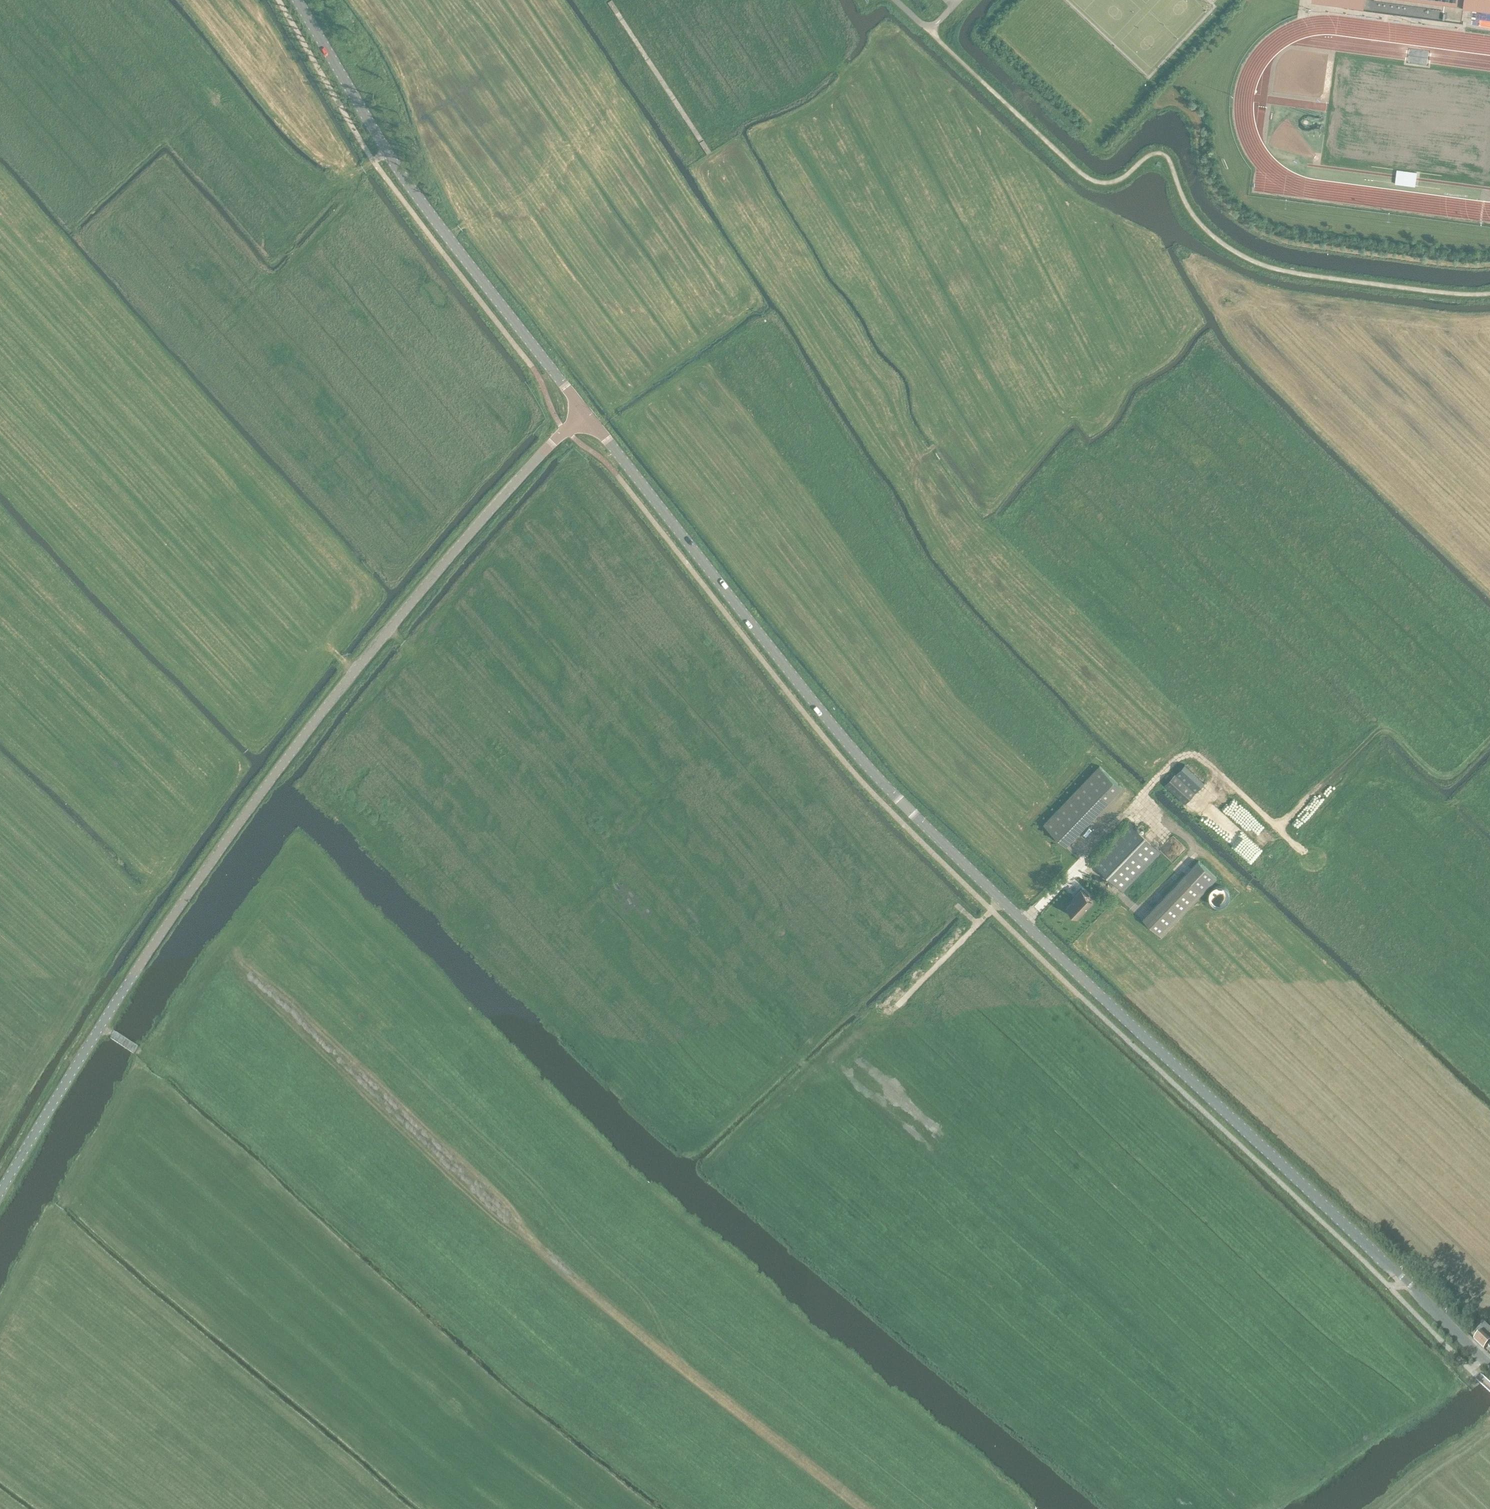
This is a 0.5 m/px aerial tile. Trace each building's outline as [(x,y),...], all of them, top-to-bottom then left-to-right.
[(614,13),(618,11),(614,0),(609,0),(614,13)] [(1332,0),(1332,4),(1463,21),(1461,21),(1461,19),(1463,4),(1489,8),(1489,0),(1332,0)] [(1397,169),(1397,183),(1416,184),(1417,170),(1397,169)] [(1206,780),(1186,762),(1164,786),(1184,804),(1206,780)] [(1100,766),(1044,824),(1066,845),(1121,787),(1100,766)] [(1092,861),(1121,889),(1159,850),(1130,821),(1092,861)] [(1198,860),(1186,874),(1143,918),(1161,935),(1216,877),(1198,860)] [(1066,906),(1077,916),(1092,900),(1080,889),(1075,895),(1076,896),(1066,906)] [(1481,1331),(1487,1337),(1489,1334),(1489,1328),(1484,1322),(1478,1328),(1481,1331)] [(1487,1345),(1489,1343),(1489,1339),(1487,1337),(1481,1331),(1473,1339),(1484,1349),(1487,1345)]
